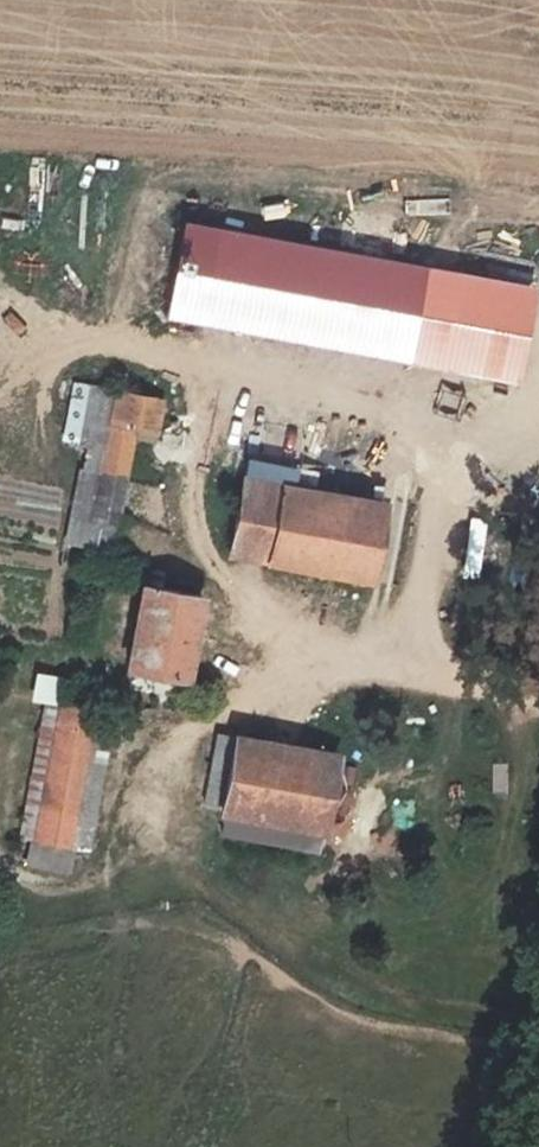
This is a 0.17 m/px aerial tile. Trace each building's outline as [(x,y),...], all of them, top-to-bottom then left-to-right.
[(415,270),(186,226),(170,310),(399,353),(415,270)] [(84,547),(89,523),(115,390),(78,384),(65,438),(85,443),(68,543),(84,547)] [(163,397),(115,390),(89,523),(114,529),(137,433),(155,436),(163,397)] [(270,561),(283,489),(238,480),(223,553),(270,561)] [(373,505),(283,489),(270,561),(362,576),(373,505)] [(195,595),(140,588),(123,677),(180,686),(195,595)] [(44,701),(49,673),(35,670),(30,699),(44,701)] [(32,806),(52,704),(58,676),(49,673),(44,701),(12,857),(20,862),(24,842),(32,806)] [(87,711),(52,704),(32,806),(24,842),(57,849),(87,711)] [(102,713),(87,711),(57,849),(79,853),(102,713)] [(329,764),(229,747),(216,823),(316,839),(329,764)]
